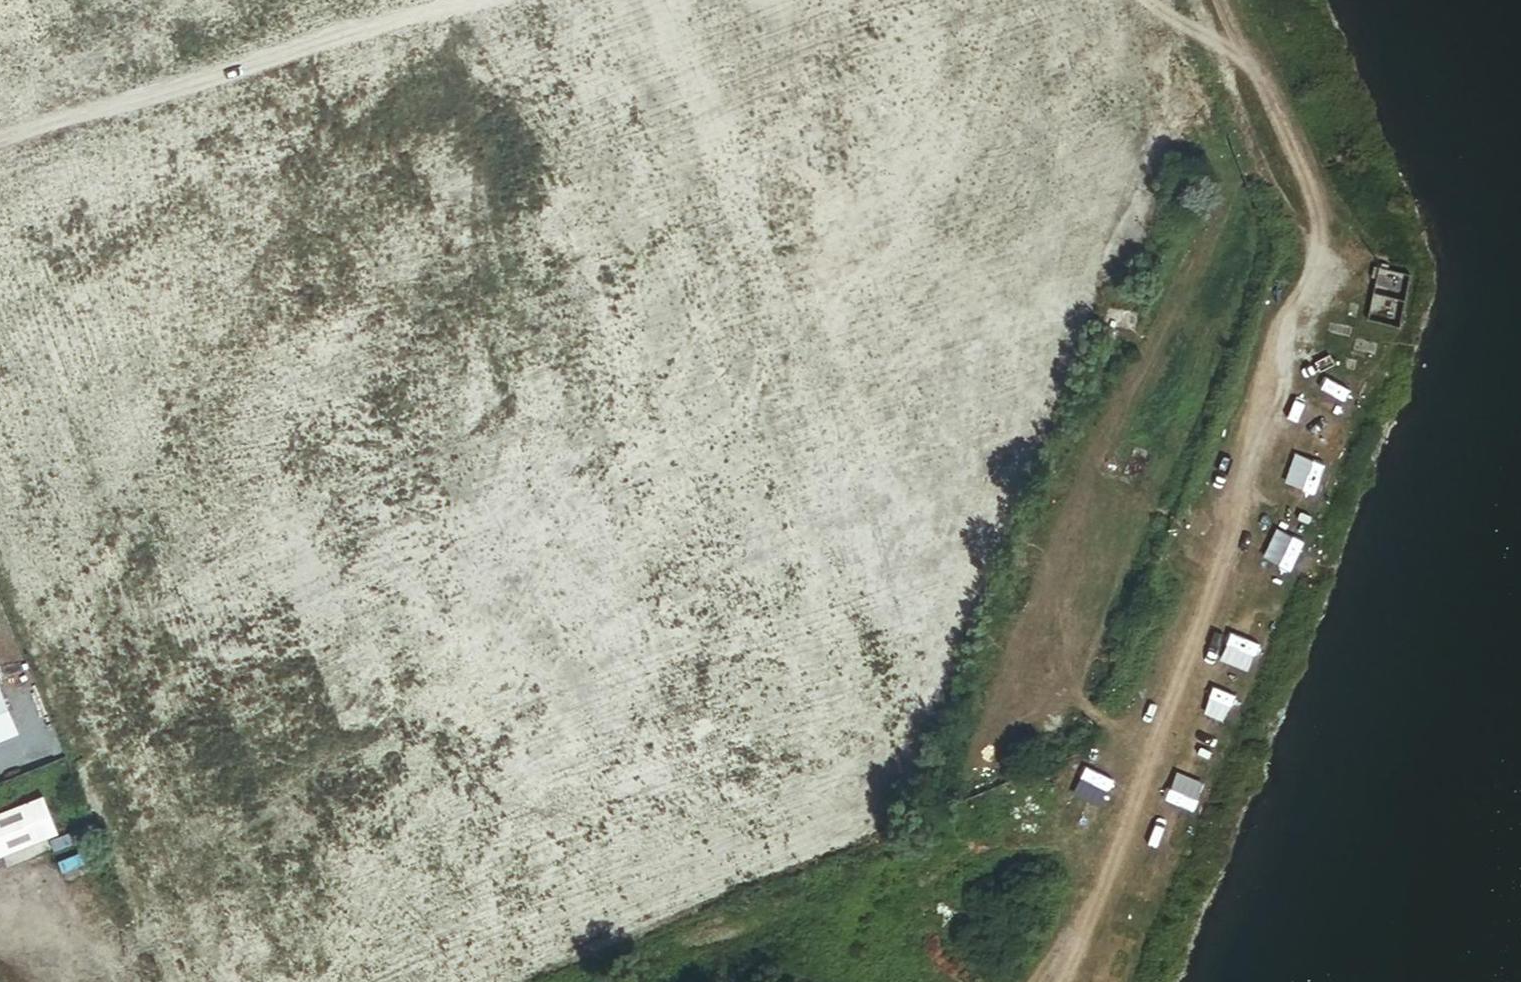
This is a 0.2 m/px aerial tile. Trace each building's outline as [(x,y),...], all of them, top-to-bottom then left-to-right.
[(1407,266),(1377,260),(1371,285),(1402,292),(1407,266)] [(1371,285),(1366,312),(1397,318),(1402,292),(1371,285)] [(15,726),(0,691),(0,733),(15,726)] [(0,809),(0,852),(56,830),(41,793),(0,809)] [(96,981),(122,981),(120,974),(96,981)]
